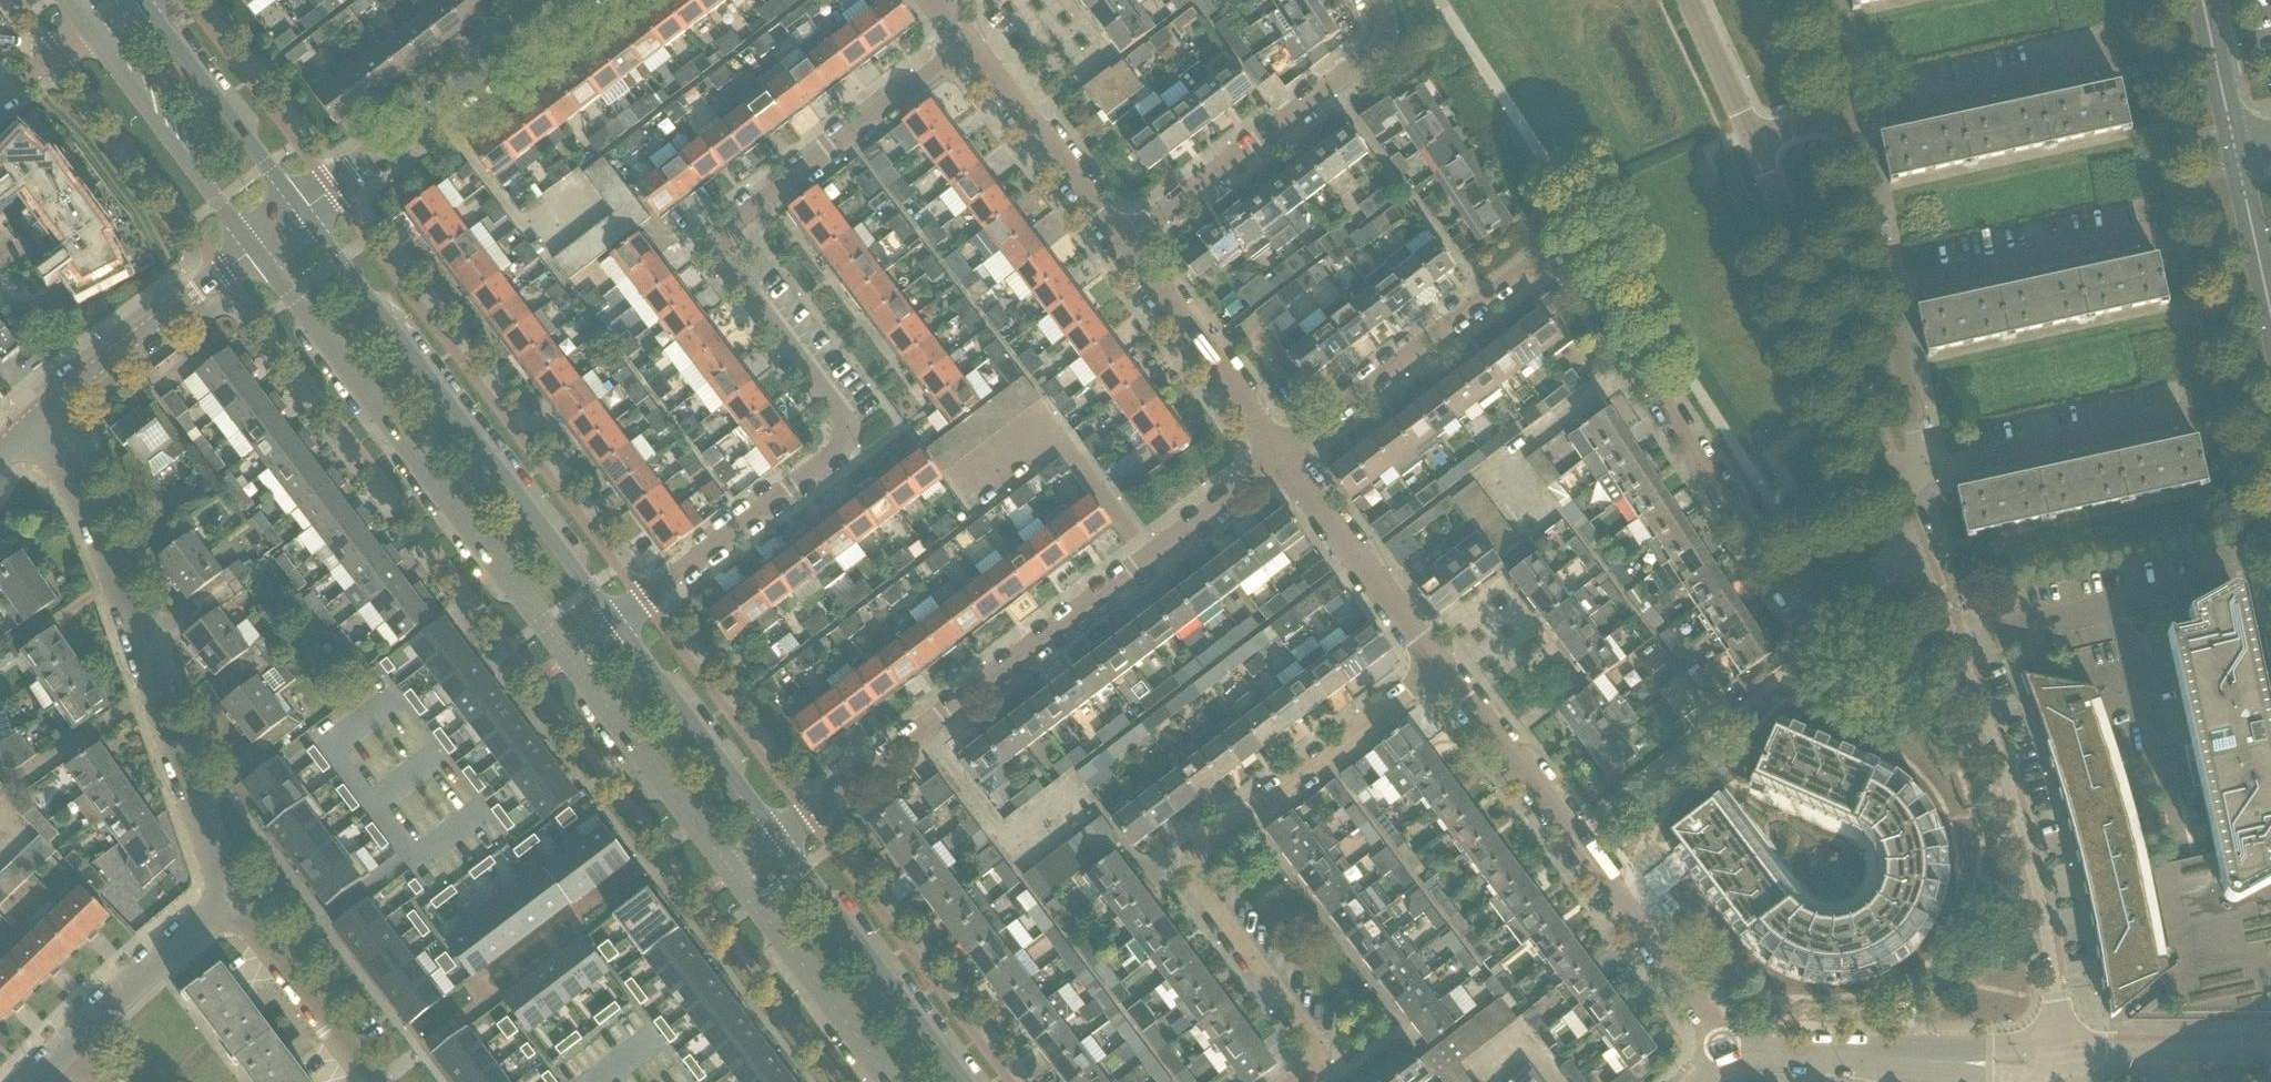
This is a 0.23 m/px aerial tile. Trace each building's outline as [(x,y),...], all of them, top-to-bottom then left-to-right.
[(316,10),(317,11),(324,20),(341,7),(336,0),(329,0),(316,10)] [(376,0),(359,0),(352,5),(359,14),(376,1),(376,0)] [(443,1),(464,28),(485,12),(476,0),(445,0),(443,1)] [(485,12),(501,0),(476,0),(485,12)] [(664,3),(686,32),(707,16),(695,0),(668,0),(664,3)] [(707,16),(728,0),(695,0),(707,16)] [(766,5),(775,18),(784,11),(776,0),(773,0),(766,5)] [(870,11),(892,40),(899,34),(902,37),(915,27),(913,24),(914,23),(897,0),(884,0),(870,11)] [(1088,12),(1104,0),(1079,0),(1088,12)] [(1104,33),(1138,7),(1132,0),(1104,0),(1088,12),(1104,33)] [(1177,12),(1188,4),(1184,0),(1167,0),(1177,12)] [(1195,2),(1208,19),(1218,11),(1210,0),(1198,0),(1195,2)] [(1268,16),(1283,38),(1292,32),(1323,12),(1315,0),(1292,0),(1277,10),(1268,16)] [(1277,10),(1292,0),(1271,0),(1277,10)] [(1853,11),(1854,11),(1853,4),(1869,0),(1851,0),(1853,11)] [(443,1),(422,17),(443,45),(464,28),(443,1)] [(810,1),(801,8),(806,15),(811,21),(820,14),(810,1)] [(656,4),(640,16),(665,48),(686,32),(664,3),(658,7),(656,4)] [(775,18),(766,5),(757,12),(766,25),(775,18)] [(1138,7),(1104,33),(1120,54),(1138,41),(1154,29),(1138,7)] [(801,8),(780,23),(785,30),(806,15),(801,8)] [(1192,9),(1171,25),(1181,39),(1187,35),(1183,30),(1199,18),(1192,9)] [(316,10),(299,22),(301,24),(307,33),(324,20),(317,11),(316,10)] [(870,11),(849,27),(873,59),(887,48),(885,45),(892,40),(870,11)] [(344,12),(327,25),(334,33),(351,20),(344,12)] [(1323,12),(1292,32),(1307,55),(1337,34),(1323,12)] [(628,30),(621,35),(643,65),(665,48),(640,16),(626,27),(628,30)] [(422,17),(401,34),(422,61),(443,45),(422,17)] [(1213,27),(1227,44),(1238,36),(1224,19),(1213,27)] [(334,33),(327,25),(310,37),(317,46),(334,33)] [(849,27),(828,43),(850,72),(857,66),(859,69),(873,59),(849,27)] [(1166,29),(1150,41),(1158,51),(1166,62),(1175,56),(1166,45),(1174,39),(1166,29)] [(274,43),(280,52),(297,38),(291,30),(274,43)] [(732,31),(723,38),(733,50),(741,43),(732,31)] [(798,48),(806,59),(831,91),(845,80),(843,77),(850,72),(828,43),(820,32),(798,48)] [(768,33),(759,40),(768,53),(777,46),(768,33)] [(401,34),(380,50),(401,77),(422,61),(401,34)] [(612,38),(598,49),(622,81),(623,80),(630,90),(651,74),(643,65),(621,35),(614,41),(612,38)] [(1238,36),(1227,44),(1240,61),(1250,53),(1238,36)] [(723,38),(715,44),(724,57),(733,50),(723,38)] [(768,53),(759,40),(750,46),(760,59),(768,53)] [(284,57),(291,66),(308,53),(301,44),(284,57)] [(1144,45),(1129,57),(1137,67),(1152,55),(1144,45)] [(586,62),(579,68),(601,97),(622,81),(598,49),(584,59),(586,62)] [(380,50),(359,66),(380,93),(401,77),(380,50)] [(702,54),(681,70),(691,83),(712,66),(702,54)] [(1227,54),(1206,70),(1233,106),(1254,90),(1227,54)] [(1244,65),(1260,87),(1271,79),(1255,57),(1244,65)] [(806,59),(785,75),(807,104),(815,99),(817,102),(831,91),(806,59)] [(1086,91),(1097,106),(1113,126),(1134,109),(1128,101),(1144,88),(1123,62),(1086,91)] [(725,65),(716,72),(726,85),(735,78),(725,65)] [(359,66),(338,82),(358,109),(380,93),(359,66)] [(1198,83),(1188,91),(1191,95),(1212,123),(1233,106),(1206,70),(1203,66),(1192,74),(1198,83)] [(570,70),(556,81),(580,113),(601,97),(579,68),(572,73),(570,70)] [(691,83),(681,70),(672,77),(682,89),(691,83)] [(726,85),(716,72),(708,78),(718,91),(726,85)] [(785,75),(764,91),(788,123),(802,113),(800,110),(807,104),(785,75)] [(1398,114),(1408,128),(1436,110),(1416,79),(1359,118),(1375,139),(1386,131),(1382,125),(1398,114)] [(544,94),(537,100),(559,129),(580,113),(556,81),(542,91),(544,94)] [(358,109),(338,82),(316,98),(337,126),(358,109)] [(2120,84),(2039,101),(2050,149),(2049,142),(2128,125),(2129,132),(2131,132),(2120,84)] [(764,91),(743,107),(765,136),(772,131),(775,134),(788,123),(764,91)] [(1191,95),(1169,111),(1190,139),(1212,123),(1191,95)] [(647,96),(639,102),(648,115),(656,108),(647,96)] [(683,98),(674,105),(684,117),(693,111),(683,98)] [(527,103),(513,113),(538,145),(559,129),(537,100),(529,106),(527,103)] [(2039,101),(1960,119),(1970,167),(1971,167),(1970,159),(2047,142),(2049,149),(2050,149),(2039,101)] [(648,115),(639,102),(630,109),(639,121),(648,115)] [(902,125),(919,147),(948,126),(942,118),(945,116),(935,102),(932,104),(932,103),(902,125)] [(1163,103),(1142,119),(1148,127),(1169,155),(1190,139),(1169,111),(1163,103)] [(684,117),(674,105),(666,111),(675,124),(684,117)] [(9,209),(10,209),(20,202),(60,255),(50,263),(54,267),(39,278),(47,289),(60,279),(78,304),(155,264),(132,219),(74,142),(37,107),(0,147),(0,209),(6,205),(9,209)] [(743,107),(722,123),(746,155),(760,145),(758,142),(765,136),(743,107)] [(1415,144),(1420,152),(1451,132),(1436,110),(1408,128),(1417,143),(1415,144)] [(501,127),(494,132),(516,161),(538,145),(513,113),(499,124),(501,127)] [(1970,167),(1960,119),(1880,136),(1890,184),(1892,184),(1890,177),(1968,160),(1970,167)] [(1088,121),(1075,131),(1082,140),(1093,132),(1095,130),(1089,121),(1088,121)] [(722,123),(700,139),(722,168),(730,163),(732,166),(746,155),(722,123)] [(919,147),(935,168),(967,144),(956,130),(953,133),(948,126),(919,147)] [(1349,126),(1327,143),(1347,170),(1369,154),(1349,126)] [(1169,155),(1148,127),(1127,143),(1148,171),(1169,155)] [(604,128),(596,134),(606,147),(614,140),(604,128)] [(640,130),(631,137),(641,149),(649,143),(640,130)] [(516,161),(494,132),(487,138),(484,135),(471,145),(473,148),(472,149),(494,178),(516,161)] [(1427,158),(1437,173),(1465,154),(1451,132),(1420,152),(1425,159),(1427,158)] [(606,147),(596,134),(587,141),(597,154),(606,147)] [(641,149),(631,137),(623,144),(632,156),(641,149)] [(700,139),(679,156),(703,187),(717,177),(715,174),(722,168),(700,139)] [(670,143),(649,159),(658,172),(680,200),(687,195),(689,198),(703,187),(679,156),(670,143)] [(1327,143),(1305,159),(1326,186),(1347,170),(1327,143)] [(951,189),(951,190),(980,168),(974,160),(977,158),(967,144),(935,168),(951,189)] [(875,145),(863,155),(879,176),(892,166),(875,145)] [(1391,160),(1396,168),(1405,162),(1399,154),(1391,160)] [(1444,189),(1449,196),(1480,176),(1465,154),(1437,173),(1446,187),(1444,189)] [(583,173),(592,185),(613,169),(604,157),(583,173)] [(1305,159),(1284,175),(1305,202),(1326,186),(1305,159)] [(563,160),(554,167),(564,179),(572,173),(563,160)] [(1405,162),(1396,168),(1403,176),(1411,170),(1405,162)] [(475,174),(468,165),(455,175),(462,184),(475,174)] [(564,179),(554,167),(545,174),(555,186),(564,179)] [(951,189),(939,198),(955,219),(967,210),(967,211),(999,187),(988,172),(985,175),(980,168),(951,190),(951,189)] [(592,185),(601,197),(622,181),(613,169),(592,185)] [(855,181),(862,191),(875,181),(868,171),(855,181)] [(680,200),(658,172),(636,188),(658,218),(660,217),(662,220),(677,208),(674,204),(680,200)] [(1284,175),(1263,191),(1284,219),(1305,202),(1284,175)] [(1457,203),(1466,217),(1495,198),(1480,176),(1449,196),(1455,204),(1457,203)] [(448,180),(435,190),(452,212),(464,203),(448,180)] [(902,180),(890,189),(897,197),(908,189),(902,180)] [(650,218),(622,181),(601,197),(613,213),(650,218)] [(875,181),(862,191),(868,198),(881,188),(875,181)] [(967,211),(983,232),(1012,210),(1006,203),(1010,200),(999,187),(967,211)] [(802,225),(807,233),(836,211),(819,189),(790,211),(790,213),(788,214),(798,228),(802,225)] [(908,189),(897,197),(903,205),(914,196),(908,189)] [(418,226),(423,234),(452,212),(435,190),(406,212),(407,213),(404,215),(415,229),(418,226)] [(1380,190),(1369,199),(1378,211),(1389,202),(1380,190)] [(1263,191),(1242,207),(1263,235),(1268,242),(1290,226),(1284,219),(1263,191)] [(520,193),(511,199),(520,212),(529,205),(520,193)] [(883,193),(868,204),(875,213),(890,201),(883,193)] [(1423,203),(1429,210),(1438,204),(1431,196),(1423,203)] [(1495,198),(1466,217),(1475,231),(1473,233),(1479,241),(1510,221),(1495,198)] [(481,209),(488,218),(501,208),(494,199),(481,209)] [(1359,207),(1358,208),(1367,219),(1368,218),(1378,211),(1369,199),(1361,205),(1359,207)] [(1438,204),(1429,210),(1435,219),(1444,212),(1438,204)] [(1242,207),(1221,223),(1241,251),(1249,260),(1270,244),(1268,242),(1263,235),(1242,207)] [(501,208),(488,218),(494,226),(507,216),(501,208)] [(1393,208),(1382,217),(1391,227),(1402,219),(1393,208)] [(999,253),(1031,229),(1021,215),(1017,217),(1012,210),(983,232),(999,253)] [(809,243),(820,256),(852,232),(836,211),(807,233),(813,240),(809,243)] [(425,243),(436,257),(468,233),(452,212),(423,234),(429,241),(425,243)] [(650,218),(613,213),(600,223),(616,244),(650,218)] [(900,214),(887,224),(894,233),(907,223),(900,214)] [(1382,217),(1372,224),(1381,235),(1391,227),(1382,217)] [(933,222),(922,231),(922,232),(924,234),(929,240),(941,231),(934,223),(933,222)] [(600,223),(588,232),(604,253),(616,244),(600,223)] [(907,223),(894,233),(907,250),(920,240),(907,223)] [(1241,251),(1221,223),(1199,240),(1201,244),(1180,260),(1195,280),(1216,264),(1219,267),(1241,251)] [(480,224),(468,233),(485,254),(496,245),(480,224)] [(1339,225),(1328,233),(1338,247),(1349,238),(1339,225)] [(999,253),(982,266),(997,286),(1014,273),(1015,274),(1044,253),(1038,245),(1042,242),(1031,229),(999,253)] [(941,231),(929,240),(935,248),(947,238),(941,231)] [(588,232),(576,242),(592,262),(604,253),(588,232)] [(833,268),(839,275),(868,253),(852,232),(820,256),(830,270),(833,268)] [(450,268),(456,276),(485,254),(468,233),(436,257),(447,271),(450,268)] [(1317,242),(1329,258),(1330,257),(1328,254),(1338,247),(1328,233),(1317,242)] [(611,258),(627,279),(656,258),(651,250),(654,248),(644,234),(641,236),(640,235),(611,258)] [(1349,238),(1338,247),(1347,258),(1358,250),(1349,238)] [(1464,239),(1456,245),(1462,253),(1470,247),(1464,239)] [(513,251),(520,260),(533,251),(526,241),(513,251)] [(537,241),(531,246),(536,252),(542,247),(540,244),(537,241)] [(1435,241),(1413,258),(1434,285),(1456,269),(1435,241)] [(576,242),(564,251),(580,271),(592,262),(576,242)] [(511,265),(496,245),(485,254),(500,274),(511,265)] [(1330,257),(1329,258),(1336,267),(1347,258),(1338,247),(1328,254),(1330,257)] [(1405,247),(1384,263),(1385,265),(1392,274),(1413,301),(1434,285),(1413,258),(1405,247)] [(533,251),(520,260),(526,268),(539,258),(533,251)] [(580,271),(564,251),(553,260),(568,280),(580,271)] [(841,284),(852,299),(884,274),(868,253),(839,275),(844,282),(841,284)] [(1015,274),(1032,296),(1064,271),(1053,257),(1050,260),(1044,253),(1015,274)] [(458,285),(469,300),(501,275),(500,274),(485,254),(456,276),(461,283),(458,285)] [(1295,254),(1284,263),(1294,276),(1305,267),(1295,254)] [(919,266),(927,276),(940,266),(932,256),(919,266)] [(2158,257),(2077,274),(2087,322),(2088,322),(2087,315),(2165,297),(2167,305),(2168,304),(2158,257)] [(627,279),(611,258),(600,266),(617,288),(627,279)] [(627,279),(644,301),(676,276),(665,262),(661,264),(656,258),(627,279)] [(1294,276),(1284,263),(1274,271),(1284,284),(1294,276)] [(953,273),(961,282),(973,274),(966,264),(953,273)] [(1364,281),(1371,290),(1392,317),(1413,301),(1392,274),(1385,265),(1364,281)] [(940,266),(927,276),(932,283),(946,273),(940,266)] [(1032,296),(1048,317),(1076,295),(1070,287),(1074,285),(1064,271),(1032,296)] [(1308,272),(1298,280),(1298,281),(1300,284),(1307,292),(1317,284),(1309,273),(1308,272)] [(866,310),(872,317),(900,295),(884,274),(852,299),(862,312),(866,310)] [(973,274),(961,282),(975,302),(989,292),(980,280),(978,281),(973,274)] [(2077,274),(1997,292),(2008,340),(2009,340),(2007,332),(2085,315),(2087,322),(2077,274)] [(482,311),(488,319),(517,296),(501,275),(469,300),(479,313),(482,311)] [(644,301),(660,322),(688,300),(683,292),(686,290),(676,276),(644,301)] [(1239,293),(1251,309),(1273,293),(1260,276),(1239,293)] [(627,279),(617,288),(633,309),(644,301),(627,279)] [(1297,280),(1286,289),(1286,290),(1295,301),(1303,295),(1306,292),(1300,284),(1298,281),(1297,280)] [(545,293),(553,303),(565,293),(558,284),(545,293)] [(583,299),(589,308),(602,299),(595,290),(583,299)] [(1371,290),(1350,306),(1371,333),(1392,317),(1371,290)] [(2008,340),(1997,292),(1917,310),(1928,357),(1929,357),(1928,350),(2006,333),(2007,340),(2008,340)] [(565,293),(553,303),(559,311),(571,301),(565,293)] [(874,327),(884,341),(916,317),(900,295),(872,317),(877,325),(874,327)] [(1048,317),(1036,326),(1052,347),(1064,338),(1096,314),(1085,300),(1082,302),(1076,295),(1048,317)] [(490,328),(501,342),(533,318),(517,296),(488,319),(493,326),(490,328)] [(1276,297),(1254,313),(1255,314),(1266,329),(1288,312),(1280,301),(1277,297),(1276,297)] [(1343,297),(1322,313),(1329,322),(1349,349),(1371,333),(1350,306),(1343,297)] [(602,299),(589,308),(596,317),(608,307),(602,299)] [(951,308),(958,318),(971,308),(964,299),(951,308)] [(675,342),(676,343),(708,319),(697,305),(694,307),(688,300),(660,322),(675,342)] [(644,301),(633,309),(649,330),(660,322),(644,301)] [(998,306),(986,316),(993,325),(1005,316),(998,306)] [(971,308),(958,318),(970,335),(984,325),(971,308)] [(1520,326),(1519,326),(1540,354),(1546,362),(1577,339),(1559,315),(1551,322),(1541,310),(1540,311),(1541,312),(1521,328),(1520,326)] [(1064,338),(1080,359),(1109,337),(1103,330),(1106,328),(1096,314),(1064,338)] [(1005,316),(993,325),(999,333),(999,332),(1010,323),(1005,316)] [(898,352),(904,360),(933,338),(916,317),(884,341),(895,355),(898,352)] [(514,353),(520,361),(549,339),(533,318),(501,342),(511,356),(514,353)] [(675,342),(663,352),(680,373),(720,342),(715,335),(718,332),(708,319),(676,343),(675,342)] [(0,362),(3,364),(11,357),(22,348),(8,331),(0,322),(0,362)] [(1329,322),(1307,338),(1328,366),(1349,349),(1329,322)] [(580,334),(587,343),(600,333),(593,324),(580,334)] [(1499,342),(1498,342),(1520,370),(1540,354),(1519,326),(1519,327),(1520,328),(1500,343),(1499,342)] [(1299,328),(1277,344),(1285,355),(1306,382),(1328,366),(1307,338),(1299,328)] [(628,331),(615,341),(622,351),(634,341),(635,341),(629,332),(628,331)] [(600,333),(587,343),(594,351),(606,341),(600,333)] [(1080,359),(1068,368),(1084,389),(1096,380),(1128,356),(1117,342),(1114,345),(1109,337),(1080,359)] [(906,369),(917,383),(949,359),(933,338),(904,360),(909,367),(906,369)] [(522,370),(533,384),(565,360),(549,339),(520,361),(525,368),(522,370)] [(634,341),(622,351),(628,359),(641,349),(635,341),(634,341)] [(983,350),(991,360),(1003,351),(995,341),(983,350)] [(720,342),(680,373),(695,393),(707,384),(708,385),(740,361),(730,347),(726,350),(720,342)] [(1478,358),(1477,358),(1499,386),(1520,370),(1498,342),(1498,343),(1499,344),(1479,359),(1478,358)] [(202,343),(191,351),(199,362),(210,354),(202,343)] [(196,374),(211,393),(252,363),(246,354),(237,361),(229,349),(196,374)] [(1019,359),(1025,367),(1038,358),(1031,349),(1019,359)] [(1003,351),(991,360),(1009,385),(1021,376),(1003,351)] [(1096,380),(1112,402),(1141,380),(1135,373),(1138,370),(1128,356),(1096,380)] [(1038,358),(1025,367),(1032,376),(1045,366),(1038,358)] [(1457,374),(1456,374),(1477,402),(1480,406),(1501,389),(1499,386),(1497,384),(1477,358),(1477,359),(1478,360),(1458,375),(1457,374)] [(931,395),(936,402),(965,380),(949,359),(917,383),(928,397),(931,395)] [(546,396),(552,403),(581,381),(565,360),(533,384),(543,398),(546,396)] [(708,385),(724,406),(753,385),(747,377),(751,375),(740,361),(708,385)] [(211,393),(226,412),(258,388),(250,377),(258,371),(252,363),(211,393)] [(623,370),(613,377),(620,385),(628,379),(631,377),(632,376),(626,367),(625,368),(623,370)] [(581,381),(552,403),(558,411),(555,413),(565,427),(597,402),(609,394),(593,372),(581,381)] [(1559,380),(1571,396),(1584,386),(1576,374),(1567,373),(1559,380)] [(1435,390),(1435,391),(1456,419),(1457,420),(1458,422),(1467,415),(1465,412),(1477,402),(1456,374),(1456,375),(1457,376),(1436,392),(1435,390)] [(660,375),(647,384),(654,393),(666,384),(660,375)] [(620,385),(635,406),(646,397),(648,396),(632,376),(631,377),(628,379),(620,385)] [(1024,377),(1013,385),(1031,408),(1041,400),(1024,377)] [(1041,389),(1051,402),(1063,392),(1053,379),(1041,389)] [(965,380),(936,402),(942,409),(939,412),(950,426),(981,402),(965,380)] [(1112,402),(1128,423),(1160,398),(1150,384),(1146,387),(1141,380),(1112,402)] [(666,384),(654,393),(660,401),(672,392),(666,384)] [(712,416),(724,406),(708,385),(696,394),(712,416)] [(724,406),(740,428),(772,403),(761,389),(758,392),(753,385),(724,406)] [(1013,385),(1003,394),(1020,416),(1031,408),(1013,385)] [(226,412),(240,431),(281,401),(274,392),(266,399),(258,388),(226,412)] [(161,400),(176,420),(189,411),(174,391),(161,400)] [(1434,391),(1435,393),(1415,408),(1435,435),(1456,419),(1435,391),(1434,391)] [(1051,402),(1057,410),(1070,400),(1063,392),(1051,402)] [(1543,402),(1550,412),(1564,401),(1557,392),(1543,402)] [(1003,394),(992,402),(1009,424),(1020,416),(1003,394)] [(1128,423),(1144,444),(1173,422),(1167,415),(1171,412),(1160,398),(1128,423)] [(1070,400),(1057,410),(1064,419),(1077,409),(1070,400)] [(240,431),(255,451),(287,426),(279,415),(287,409),(281,401),(240,431)] [(579,439),(584,446),(614,423),(597,402),(565,427),(576,441),(579,439)] [(992,402),(981,410),(999,433),(1009,424),(992,402)] [(140,407),(111,430),(124,448),(128,445),(133,451),(129,454),(122,459),(142,518),(163,511),(165,510),(154,477),(174,462),(190,449),(168,420),(155,403),(143,411),(140,407)] [(740,428),(733,433),(750,454),(756,449),(785,427),(779,420),(783,417),(772,403),(740,428)] [(1584,417),(1576,423),(1580,429),(1588,423),(1608,410),(1603,403),(1584,417)] [(1393,422),(1392,423),(1418,457),(1440,441),(1435,435),(1415,408),(1414,407),(1413,407),(1414,409),(1394,424),(1393,422)] [(1521,418),(1528,428),(1543,417),(1535,407),(1521,418)] [(645,419),(652,428),(665,418),(657,409),(645,419)] [(1569,436),(1567,437),(1582,460),(1584,459),(1594,453),(1625,432),(1624,431),(1623,432),(1609,411),(1610,411),(1609,409),(1608,410),(1588,423),(1580,429),(1579,430),(1569,436)] [(981,410),(971,418),(988,441),(999,433),(981,410)] [(186,415),(177,421),(188,435),(196,429),(186,415)] [(692,417),(680,426),(687,435),(698,426),(692,417)] [(665,418),(652,428),(658,436),(671,426),(665,418)] [(971,418),(960,426),(977,449),(988,441),(971,418)] [(1173,422),(1144,444),(1161,466),(1190,443),(1189,443),(1192,441),(1182,427),(1178,429),(1173,422)] [(587,456),(597,469),(630,445),(614,423),(584,446),(590,453),(587,456)] [(1423,462),(1418,457),(1392,423),(1393,425),(1373,440),(1372,438),(1371,439),(1393,467),(1402,478),(1423,462)] [(1501,434),(1508,444),(1522,433),(1515,424),(1501,434)] [(255,451),(269,469),(309,439),(303,430),(295,437),(287,426),(255,451)] [(698,426),(687,435),(693,443),(705,434),(698,426)] [(960,426),(949,434),(967,457),(977,449),(960,426)] [(785,427),(756,449),(773,471),(802,448),(802,447),(804,445),(794,432),(791,435),(785,427)] [(1584,459),(1582,460),(1597,482),(1608,475),(1639,454),(1637,455),(1623,434),(1625,433),(1625,432),(1594,453),(1584,459)] [(1798,432),(1757,460),(1781,496),(1823,469),(1798,432)] [(949,434),(939,442),(956,465),(967,457),(949,434)] [(1083,444),(1089,452),(1102,442),(1096,434),(1083,444)] [(201,438),(194,444),(205,458),(212,453),(214,451),(203,437),(201,438)] [(269,469),(284,489),(316,464),(308,453),(316,447),(309,439),(269,469)] [(1351,454),(1350,455),(1371,483),(1393,467),(1371,439),(1372,441),(1352,456),(1351,454)] [(1479,450),(1487,460),(1501,449),(1493,439),(1479,450)] [(2197,439),(2116,457),(2127,505),(2128,505),(2126,497),(2205,480),(2206,488),(2208,487),(2197,439)] [(956,465),(939,442),(928,450),(945,473),(956,465)] [(1102,442),(1089,452),(1096,461),(1109,451),(1102,442)] [(611,481),(616,488),(646,466),(630,445),(597,469),(608,483),(611,481)] [(761,480),(773,471),(756,449),(750,454),(744,458),(761,480)] [(907,463),(899,469),(921,498),(943,481),(921,452),(920,452),(918,450),(904,460),(907,463)] [(1539,450),(1525,461),(1547,489),(1548,489),(1557,481),(1561,478),(1539,450)] [(212,453),(205,458),(217,474),(224,468),(226,467),(214,451),(212,453)] [(677,461),(684,470),(697,460),(690,451),(677,461)] [(1608,475),(1597,482),(1612,505),(1623,497),(1654,476),(1653,476),(1652,477),(1638,456),(1640,455),(1639,454),(1608,475)] [(1371,483),(1350,455),(1349,455),(1350,457),(1330,472),(1330,471),(1328,472),(1354,505),(1375,489),(1371,484),(1371,483)] [(1465,476),(1479,466),(1471,456),(1458,466),(1465,476)] [(2116,457),(2037,474),(2048,522),(2049,522),(2047,515),(2125,498),(2126,505),(2127,505),(2116,457)] [(712,468),(711,469),(718,478),(719,477),(720,476),(731,468),(725,461),(725,460),(724,460),(724,459),(713,468),(712,468)] [(1061,459),(1052,465),(1062,478),(1070,472),(1061,459)] [(646,466),(616,488),(622,496),(619,498),(629,512),(662,487),(652,474),(660,468),(654,460),(646,466)] [(697,460),(684,470),(691,478),(703,468),(697,460)] [(284,489),(298,508),(338,477),(332,469),(324,475),(316,464),(284,489)] [(1457,466),(1437,481),(1446,493),(1466,477),(1457,466)] [(719,477),(718,478),(724,486),(737,476),(731,468),(720,476),(719,477)] [(890,471),(876,482),(900,514),(921,498),(899,469),(892,475),(890,471)] [(229,472),(221,478),(234,496),(243,489),(229,472)] [(2048,522),(2037,474),(1957,491),(1967,539),(1969,539),(1967,531),(2045,515),(2047,522),(2048,522)] [(1654,476),(1623,497),(1638,519),(1668,499),(1668,498),(1667,499),(1653,478),(1654,477),(1654,476)] [(298,508),(313,527),(345,502),(337,492),(345,485),(338,477),(298,508)] [(1115,486),(1122,495),(1134,485),(1128,477),(1115,486)] [(204,482),(197,484),(201,500),(215,495),(211,480),(204,482)] [(1456,505),(1460,510),(1484,492),(1475,481),(1452,499),(1456,505)] [(1548,489),(1547,489),(1558,503),(1568,495),(1557,481),(1548,489)] [(864,496),(857,501),(879,530),(900,514),(876,482),(862,493),(864,496)] [(1027,485),(1017,492),(1027,504),(1036,497),(1027,485)] [(644,523),(649,530),(678,508),(662,487),(629,512),(640,526),(644,523)] [(1429,487),(1416,497),(1423,507),(1424,508),(1437,498),(1436,497),(1436,496),(1429,487)] [(243,489),(234,496),(246,512),(255,505),(243,489)] [(1027,504),(1017,492),(1009,498),(1019,511),(1027,504)] [(1460,510),(1469,521),(1492,504),(1484,492),(1460,510)] [(711,505),(718,514),(730,503),(723,495),(711,505)] [(1090,496),(1067,513),(1089,542),(1097,536),(1099,539),(1113,529),(1110,526),(1112,525),(1090,496)] [(1450,496),(1439,504),(1446,513),(1456,505),(1452,499),(1450,496)] [(1668,499),(1638,519),(1652,541),(1683,521),(1683,520),(1681,521),(1668,500),(1669,499),(1668,499)] [(847,504),(833,514),(858,546),(879,530),(857,501),(850,507),(847,504)] [(313,527),(327,546),(367,515),(361,507),(353,513),(345,502),(313,527)] [(1573,502),(1563,510),(1568,516),(1574,524),(1584,517),(1573,502)] [(1408,504),(1394,514),(1402,524),(1415,514),(1408,504)] [(1469,521),(1477,532),(1501,515),(1492,504),(1469,521)] [(678,508),(649,530),(654,538),(651,540),(662,554),(664,552),(665,553),(695,530),(678,508)] [(1284,510),(1262,527),(1283,554),(1305,537),(1284,510)] [(1372,528),(1381,541),(1402,524),(1394,514),(1393,512),(1372,528)] [(252,520),(263,534),(272,528),(261,513),(252,520)] [(1067,513),(1046,529),(1071,561),(1085,551),(1082,547),(1089,542),(1067,513)] [(822,528),(815,533),(837,562),(858,546),(833,514),(819,525),(822,528)] [(327,546),(342,565),(374,540),(366,530),(374,523),(367,515),(327,546)] [(1501,515),(1477,532),(1486,544),(1509,526),(1501,515)] [(949,516),(940,522),(950,535),(959,529),(949,516)] [(976,523),(975,524),(984,536),(993,529),(984,517),(976,523)] [(172,579),(173,580),(208,553),(192,534),(198,529),(190,518),(168,534),(176,545),(157,560),(164,569),(161,572),(169,582),(172,579)] [(1420,519),(1406,529),(1412,538),(1426,527),(1420,519)] [(1652,541),(1647,545),(1661,567),(1698,543),(1698,542),(1696,543),(1682,522),(1684,521),(1683,521),(1652,541)] [(950,535),(940,522),(931,529),(941,542),(950,535)] [(1589,523),(1579,531),(1590,546),(1600,537),(1589,523)] [(975,524),(967,530),(976,542),(984,536),(975,524)] [(1509,526),(1486,544),(1494,555),(1518,537),(1509,526)] [(1262,527),(1241,543),(1261,570),(1283,554),(1262,527)] [(272,528),(263,534),(275,550),(284,543),(272,528)] [(1046,529),(1025,545),(1047,574),(1054,568),(1057,572),(1071,561),(1046,529)] [(1406,529),(1385,546),(1398,565),(1420,549),(1412,538),(1406,529)] [(1477,532),(1455,549),(1481,583),(1503,566),(1494,555),(1486,544),(1477,532)] [(805,536),(791,546),(816,579),(824,590),(845,573),(837,562),(815,533),(807,539),(805,536)] [(1494,555),(1503,566),(1526,548),(1518,537),(1494,555)] [(1567,545),(1577,558),(1586,552),(1576,538),(1567,545)] [(342,565),(356,584),(397,553),(390,545),(382,551),(374,540),(342,565)] [(1241,543),(1219,560),(1240,587),(1261,570),(1241,543)] [(1661,567),(1650,575),(1665,597),(1676,590),(1677,589),(1682,586),(1713,565),(1712,564),(1711,565),(1697,545),(1698,544),(1698,543),(1661,567)] [(1025,545),(1004,562),(1028,593),(1042,583),(1039,579),(1047,574),(1025,545)] [(1604,545),(1595,552),(1606,567),(1616,560),(1604,545)] [(779,560),(772,566),(795,595),(816,579),(791,546),(777,557),(779,560)] [(906,548),(898,555),(907,567),(916,561),(906,548)] [(942,549),(933,556),(942,569),(951,562),(942,549)] [(1434,565),(1440,573),(1460,599),(1481,583),(1455,549),(1451,552),(1434,565)] [(0,570),(0,602),(19,628),(38,614),(56,601),(56,600),(55,601),(22,556),(26,553),(25,552),(0,570)] [(1586,552),(1577,558),(1587,572),(1596,565),(1586,552)] [(173,581),(170,583),(178,593),(181,591),(188,600),(190,599),(207,585),(215,595),(237,579),(247,571),(243,566),(239,560),(229,568),(223,573),(208,553),(173,580),(173,581)] [(356,584),(371,603),(403,579),(395,568),(403,562),(397,553),(356,584)] [(275,562),(286,577),(295,570),(283,555),(275,562)] [(907,567),(898,555),(889,561),(898,574),(907,567)] [(1510,575),(1527,597),(1552,577),(1536,555),(1510,575)] [(942,569),(933,556),(924,563),(934,575),(942,569)] [(250,560),(243,566),(247,571),(254,565),(250,560)] [(1219,560),(1198,576),(1218,603),(1240,587),(1219,560)] [(1331,572),(1322,561),(1301,577),(1310,589),(1331,572)] [(1004,562),(983,578),(1004,606),(1012,600),(1015,604),(1028,593),(1004,562)] [(1713,565),(1682,586),(1696,608),(1728,587),(1727,587),(1726,588),(1712,567),(1713,566),(1713,565)] [(762,568),(749,579),(773,611),(795,595),(772,566),(765,571),(762,568)] [(1621,566),(1610,574),(1611,575),(1622,588),(1632,581),(1622,568),(1622,567),(1621,566)] [(295,570),(286,577),(298,592),(306,585),(295,570)] [(1460,599),(1440,573),(1418,589),(1438,616),(1460,599)] [(1198,576),(1176,592),(1197,619),(1218,603),(1198,576)] [(1346,592),(1335,577),(1313,594),(1324,609),(1346,592)] [(1527,597),(1543,619),(1569,599),(1552,577),(1527,597)] [(983,578),(961,594),(986,626),(1000,615),(997,612),(1004,606),(983,578)] [(199,656),(200,657),(235,630),(219,610),(245,590),(237,579),(215,595),(207,602),(215,613),(184,637),(191,646),(188,648),(196,658),(199,656)] [(371,603),(385,622),(425,591),(419,583),(411,589),(403,579),(371,603)] [(737,593),(730,598),(752,627),(759,636),(780,620),(773,611),(749,579),(735,589),(737,593)] [(864,580),(855,587),(864,598),(873,592),(864,580)] [(1600,588),(1610,602),(1619,595),(1609,581),(1600,588)] [(898,582),(890,588),(891,589),(900,600),(907,594),(899,583),(898,582)] [(1293,585),(1280,595),(1280,596),(1288,605),(1301,595),(1293,585)] [(849,597),(837,606),(843,615),(864,598),(855,587),(846,593),(849,597)] [(1637,587),(1626,594),(1643,617),(1653,608),(1638,588),(1637,587)] [(1728,587),(1696,608),(1701,616),(1697,619),(1707,633),(1711,630),(1742,610),(1742,609),(1740,610),(1726,589),(1728,588),(1728,587)] [(883,593),(881,595),(890,607),(891,607),(900,600),(891,589),(890,588),(883,593)] [(1569,599),(1543,619),(1560,640),(1585,621),(1599,610),(1582,589),(1569,599)] [(425,591),(385,622),(400,642),(432,617),(424,606),(432,600),(425,591)] [(2242,598),(2241,596),(2241,595),(2239,594),(2238,592),(2237,592),(2235,591),(2234,591),(2231,591),(2229,591),(2228,592),(2187,614),(2190,630),(2166,635),(2214,854),(2223,896),(2224,898),(2225,899),(2225,900),(2227,902),(2229,903),(2230,904),(2231,904),(2234,904),(2236,904),(2238,903),(2270,885),(2270,732),(2242,598)] [(1176,592),(1155,609),(1175,636),(1197,619),(1176,592)] [(304,600),(315,615),(324,608),(312,594),(304,600)] [(961,594),(940,610),(962,638),(969,633),(972,636),(986,626),(961,594)] [(1280,595),(1266,605),(1267,606),(1274,615),(1288,605),(1280,596),(1280,595)] [(1619,595),(1610,602),(1620,616),(1630,608),(1619,595)] [(931,597),(909,613),(919,626),(943,658),(957,647),(955,644),(962,638),(940,610),(931,597)] [(752,627),(730,598),(723,604),(720,601),(707,611),(708,613),(707,614),(730,644),(752,627)] [(1304,600),(1291,610),(1299,620),(1312,610),(1304,600)] [(324,608),(315,615),(327,630),(335,623),(324,608)] [(1653,608),(1643,617),(1654,631),(1664,623),(1653,608)] [(1155,609),(1133,625),(1154,652),(1175,636),(1155,609)] [(1291,610),(1275,623),(1289,641),(1305,628),(1299,620),(1291,610)] [(1742,610),(1711,630),(1726,652),(1757,632),(1756,631),(1755,632),(1741,611),(1742,610)] [(821,613),(813,619),(823,632),(831,625),(821,613)] [(305,614),(299,618),(302,623),(308,619),(305,614)] [(856,614),(848,620),(848,621),(857,632),(865,626),(856,615),(856,614)] [(1363,615),(1342,631),(1349,641),(1370,668),(1391,652),(1371,625),(1371,624),(1363,615)] [(1251,617),(1237,628),(1238,629),(1244,637),(1258,626),(1252,618),(1251,617)] [(823,632),(813,619),(804,626),(814,638),(823,632)] [(443,621),(411,645),(426,665),(459,641),(443,621)] [(858,633),(848,621),(840,627),(849,640),(858,633)] [(1560,640),(1576,662),(1602,642),(1585,621),(1560,640)] [(1634,631),(1644,645),(1653,638),(1642,624),(1634,631)] [(1133,625),(1112,641),(1132,668),(1154,652),(1133,625)] [(919,626),(898,642),(920,671),(927,665),(930,668),(943,658),(919,626)] [(1237,628),(1220,641),(1227,650),(1244,637),(1238,629),(1237,628)] [(1670,629),(1659,638),(1674,658),(1685,649),(1670,629)] [(200,658),(197,660),(205,670),(208,667),(215,677),(217,675),(234,662),(242,672),(272,650),(263,638),(249,649),(235,630),(200,657),(200,658)] [(36,681),(37,682),(72,657),(54,631),(19,656),(20,658),(24,655),(40,678),(36,681)] [(333,638),(345,653),(354,646),(342,631),(333,638)] [(1757,632),(1726,652),(1741,675),(1736,678),(1746,693),(1771,673),(1763,661),(1772,655),(1771,653),(1769,654),(1756,634),(1757,633),(1757,632)] [(1262,633),(1249,643),(1257,653),(1270,643),(1262,633)] [(1098,652),(1090,657),(1111,684),(1132,668),(1112,641),(1109,637),(1095,647),(1098,652)] [(1653,638),(1644,645),(1631,655),(1649,677),(1650,676),(1670,661),(1653,638)] [(459,641),(426,665),(440,684),(441,684),(473,660),(459,641)] [(1349,641),(1327,657),(1348,685),(1370,668),(1349,641)] [(898,642),(877,658),(901,690),(915,680),(912,676),(920,671),(898,642)] [(1576,662),(1593,684),(1619,664),(1602,642),(1576,662)] [(329,643),(320,650),(326,657),(335,651),(329,643)] [(1249,643),(1234,654),(1242,664),(1257,653),(1249,643)] [(778,644),(770,650),(771,652),(772,653),(779,662),(787,656),(780,647),(779,645),(778,644)] [(354,646),(345,653),(360,672),(369,666),(354,646)] [(813,646),(805,652),(806,653),(815,665),(823,659),(813,646)] [(7,648),(0,653),(0,671),(16,660),(8,648),(7,648)] [(1211,648),(1194,661),(1195,661),(1201,670),(1218,657),(1211,648)] [(1320,648),(1299,664),(1306,674),(1327,701),(1348,685),(1327,657),(1320,648)] [(233,696),(222,705),(230,714),(226,716),(234,726),(237,724),(238,725),(278,693),(282,691),(288,686),(273,666),(282,660),(273,649),(272,650),(242,672),(250,683),(233,696)] [(1685,649),(1674,658),(1685,671),(1686,673),(1697,665),(1685,649)] [(770,650),(761,657),(762,658),(770,669),(779,662),(772,653),(771,652),(770,650)] [(805,652),(797,658),(797,659),(806,671),(815,665),(806,653),(805,652)] [(1259,656),(1244,667),(1252,678),(1267,667),(1259,656)] [(54,705),(54,706),(89,681),(72,657),(37,682),(41,679),(58,703),(54,705)] [(1090,657),(1069,674),(1090,701),(1111,684),(1090,657)] [(877,658),(856,674),(877,703),(884,697),(887,701),(901,690),(877,658)] [(387,659),(380,665),(388,675),(395,670),(387,659)] [(440,684),(432,690),(448,711),(452,708),(451,707),(488,679),(473,660),(441,684),(440,684)] [(1178,673),(1185,683),(1185,682),(1189,680),(1201,670),(1195,661),(1194,661),(1182,670),(1180,672),(1178,673)] [(1680,675),(1670,661),(1650,676),(1660,690),(1673,680),(1680,675)] [(342,663),(332,670),(346,688),(356,681),(342,663)] [(1220,665),(1206,675),(1214,685),(1228,675),(1220,665)] [(1729,707),(1702,671),(1691,679),(1719,715),(1729,707)] [(856,674),(834,691),(859,722),(873,712),(870,708),(877,703),(856,674)] [(1069,674),(1048,690),(1068,717),(1090,701),(1069,674)] [(1306,674),(1285,690),(1305,717),(1327,701),(1306,674)] [(1206,675),(1193,685),(1200,696),(1214,685),(1206,675)] [(2096,690),(2021,676),(2028,693),(2034,710),(2041,727),(2047,744),(2048,744),(2056,769),(2063,789),(2066,800),(2072,821),(2075,832),(2080,852),(2083,862),(2088,883),(2090,895),(2097,926),(2101,947),(2103,958),(2108,990),(2111,1018),(2168,971),(2166,960),(2156,962),(2147,913),(2140,877),(2127,827),(2113,775),(2098,730),(2088,703),(2099,699),(2096,690)] [(488,679),(451,707),(452,708),(465,725),(466,726),(502,698),(488,679)] [(763,685),(762,686),(771,698),(772,697),(780,691),(771,679),(763,685)] [(1164,683),(1151,693),(1152,694),(1159,702),(1173,691),(1176,689),(1168,680),(1166,682),(1164,683)] [(1673,680),(1660,690),(1682,720),(1696,710),(1673,680)] [(89,681),(54,706),(55,707),(59,704),(75,727),(71,730),(72,731),(108,706),(105,703),(107,701),(99,690),(97,691),(89,681)] [(1558,711),(1575,733),(1610,706),(1593,684),(1558,711)] [(1048,690),(1026,706),(1047,733),(1068,717),(1048,690)] [(1285,690),(1263,706),(1284,733),(1305,717),(1285,690)] [(1682,720),(1660,690),(1645,702),(1667,732),(1682,720)] [(411,691),(404,696),(412,707),(419,701),(411,691)] [(834,691),(813,707),(835,735),(842,729),(845,733),(859,722),(834,691)] [(1231,708),(1242,722),(1263,749),(1284,733),(1263,706),(1253,692),(1231,708)] [(238,725),(235,728),(243,738),(246,735),(253,745),(255,743),(272,730),(281,741),(298,727),(302,724),(278,693),(238,725)] [(1151,693),(1138,703),(1139,704),(1146,712),(1159,702),(1152,694),(1151,693)] [(1177,697),(1164,708),(1171,718),(1185,708),(1177,697)] [(465,725),(461,728),(477,749),(485,743),(485,742),(517,718),(502,698),(466,726),(465,725)] [(1618,735),(1626,728),(1637,720),(1621,698),(1610,706),(1575,733),(1591,755),(1618,735)] [(419,701),(412,707),(420,717),(427,712),(419,701)] [(1026,706),(1005,723),(1025,750),(1047,733),(1026,706)] [(835,735),(813,707),(791,724),(813,753),(815,752),(817,754),(830,744),(828,741),(835,735)] [(1164,708),(1142,724),(1150,734),(1171,718),(1164,708)] [(0,713),(0,744),(18,731),(5,713),(3,711),(0,713)] [(1122,714),(1109,724),(1109,726),(1117,735),(1130,724),(1123,715),(1122,714)] [(517,718),(485,742),(485,743),(499,761),(532,737),(517,718)] [(1242,722),(1221,738),(1241,766),(1263,749),(1242,722)] [(1005,723),(983,739),(1004,766),(1025,750),(1005,723)] [(1109,724),(1095,735),(1096,736),(1103,745),(1117,735),(1109,726),(1109,724)] [(1142,724),(1121,740),(1129,750),(1150,734),(1142,724)] [(1373,751),(1364,758),(1381,780),(1384,778),(1390,773),(1426,747),(1409,725),(1408,724),(1394,734),(1380,745),(1373,751)] [(1191,744),(1199,755),(1220,782),(1241,766),(1221,738),(1212,727),(1191,744)] [(1712,800),(1668,833),(1672,838),(1680,848),(1681,849),(1684,853),(1685,855),(1696,868),(1696,869),(1697,870),(1712,890),(1746,935),(1752,942),(1759,949),(1767,955),(1775,961),(1784,966),(1793,970),(1802,973),(1811,975),(1820,976),(1830,977),(1839,977),(1848,976),(1856,974),(1865,971),(1873,968),(1881,964),(1889,960),(1897,955),(1903,949),(1909,943),(1915,937),(1920,930),(1925,923),(1928,917),(1930,912),(1933,906),(1934,901),(1936,895),(1937,890),(1937,888),(1938,885),(1938,883),(1939,877),(1939,871),(1939,864),(1939,862),(1939,861),(1938,859),(1938,854),(1937,849),(1936,844),(1934,839),(1933,834),(1931,829),(1928,822),(1924,815),(1920,809),(1916,803),(1911,797),(1906,792),(1899,786),(1891,780),(1883,775),(1875,771),(1795,736),(1774,727),(1752,777),(1771,785),(1854,821),(1858,824),(1862,827),(1866,830),(1868,832),(1870,834),(1872,836),(1875,840),(1877,844),(1880,848),(1881,851),(1882,855),(1883,859),(1884,861),(1884,863),(1884,866),(1884,868),(1884,870),(1884,872),(1884,876),(1883,880),(1882,884),(1881,887),(1880,890),(1879,893),(1876,897),(1874,901),(1871,904),(1868,907),(1865,910),(1861,913),(1857,915),(1853,917),(1849,919),(1844,920),(1840,921),(1835,922),(1830,922),(1825,922),(1820,921),(1816,920),(1812,918),(1808,916),(1804,914),(1800,912),(1796,908),(1793,905),(1789,901),(1736,832),(1712,800)] [(433,734),(441,745),(448,740),(440,729),(433,734)] [(0,744),(0,752),(5,769),(17,771),(36,757),(18,731),(0,744)] [(1618,735),(1591,755),(1608,777),(1635,757),(1618,735)] [(532,737),(499,761),(513,780),(514,780),(546,756),(532,737)] [(983,739),(961,756),(981,782),(977,786),(987,799),(1014,779),(1004,766),(983,739)] [(448,740),(441,745),(449,756),(456,750),(448,740)] [(1121,740),(1107,751),(1114,761),(1129,750),(1121,740)] [(101,746),(67,770),(85,795),(119,771),(118,771),(116,772),(99,749),(102,747),(101,746)] [(314,747),(307,752),(315,763),(322,758),(314,747)] [(1079,747),(1065,758),(1067,759),(1073,768),(1086,758),(1082,752),(1080,749),(1079,747)] [(1401,800),(1407,795),(1442,769),(1426,747),(1390,773),(1384,778),(1401,800)] [(1199,755),(1178,771),(1199,798),(1220,782),(1199,755)] [(513,780),(505,786),(521,807),(529,800),(528,800),(561,775),(546,756),(514,780),(513,780)] [(281,757),(245,785),(260,805),(296,777),(281,757)] [(322,758),(315,763),(323,774),(330,768),(322,758)] [(1065,758),(1052,767),(1054,769),(1060,778),(1073,768),(1067,759),(1065,758)] [(1091,763),(1077,774),(1084,784),(1098,773),(1091,763)] [(1352,766),(1340,776),(1357,798),(1369,789),(1353,767),(1352,766)] [(469,767),(462,773),(470,783),(477,778),(469,767)] [(1423,798),(1432,810),(1459,790),(1442,769),(1407,795),(1414,804),(1423,798)] [(85,795),(75,803),(92,827),(102,820),(136,796),(136,795),(134,796),(117,773),(119,772),(119,771),(85,795)] [(1178,771),(1157,787),(1177,814),(1199,798),(1178,771)] [(561,775),(528,800),(529,800),(544,820),(558,809),(576,795),(561,775)] [(923,788),(919,791),(935,810),(953,796),(938,776),(925,786),(923,788)] [(296,777),(260,805),(274,824),(275,825),(312,797),(296,777)] [(477,778),(470,783),(478,794),(485,789),(477,778)] [(1036,780),(1023,791),(1024,792),(1030,800),(1043,790),(1037,782),(1036,780)] [(1335,780),(1324,788),(1325,788),(1340,809),(1351,801),(1335,780)] [(344,786),(336,791),(344,802),(352,796),(344,786)] [(1157,787),(1135,804),(1156,831),(1177,814),(1157,787)] [(1432,810),(1449,832),(1475,812),(1459,790),(1432,810)] [(1023,791),(1009,801),(1017,811),(1030,800),(1024,792),(1023,791)] [(136,796),(103,820),(120,844),(154,820),(153,819),(150,821),(134,798),(136,796)] [(352,796),(344,802),(353,812),(360,807),(352,796)] [(274,824),(267,829),(282,849),(317,822),(318,823),(327,817),(312,797),(275,825),(274,824)] [(1363,806),(1374,821),(1374,820),(1383,814),(1372,800),(1363,806)] [(1156,831),(1135,804),(1113,820),(1134,847),(1156,831)] [(960,805),(950,812),(962,827),(962,826),(971,819),(960,805)] [(1345,812),(1358,830),(1368,823),(1354,805),(1345,812)] [(498,806),(491,811),(499,822),(506,816),(498,806)] [(870,827),(887,849),(914,829),(897,807),(870,827)] [(570,808),(563,814),(571,825),(578,819),(570,808)] [(34,809),(23,819),(35,830),(47,822),(34,809)] [(1449,832),(1465,853),(1491,834),(1475,812),(1449,832)] [(1283,854),(1309,834),(1293,813),(1267,833),(1276,845),(1277,844),(1284,853),(1283,854)] [(562,814),(555,819),(564,830),(571,825),(563,814),(562,814)] [(1374,820),(1374,821),(1390,841),(1398,835),(1383,814),(1374,820)] [(506,816),(499,822),(507,832),(515,827),(506,816)] [(914,829),(887,849),(903,871),(930,851),(920,838),(934,828),(927,819),(914,829)] [(962,826),(962,827),(971,840),(972,839),(981,832),(971,819),(967,822),(962,826)] [(1103,819),(1092,828),(1109,850),(1120,842),(1103,819)] [(154,820),(120,844),(129,857),(127,868),(143,890),(176,860),(167,848),(171,845),(171,844),(168,846),(151,822),(154,821),(154,820)] [(47,822),(35,830),(40,836),(49,845),(59,835),(47,822)] [(317,822),(282,849),(297,868),(332,841),(331,841),(318,823),(317,822)] [(1358,830),(1351,836),(1357,844),(1364,838),(1371,847),(1381,840),(1368,823),(1358,830)] [(373,824),(365,829),(373,840),(381,835),(373,824)] [(1309,834),(1283,854),(1292,866),(1293,865),(1300,874),(1299,875),(1326,855),(1325,855),(1338,845),(1322,824),(1309,834)] [(603,826),(584,841),(610,876),(630,861),(603,826)] [(1092,828),(1081,836),(1098,859),(1109,850),(1092,828)] [(1465,853),(1482,875),(1508,855),(1491,834),(1465,853)] [(381,835),(373,840),(382,851),(389,845),(381,835)] [(534,835),(524,843),(529,851),(540,843),(534,835)] [(40,836),(30,845),(47,862),(56,853),(49,845),(40,836)] [(1081,836),(1070,844),(1087,867),(1098,859),(1081,836)] [(332,841),(297,868),(311,887),(351,857),(350,856),(336,837),(331,841),(332,841)] [(584,841),(564,856),(591,891),(610,876),(584,841)] [(524,843),(513,851),(518,859),(529,851),(524,843)] [(1406,843),(1396,850),(1407,864),(1416,857),(1406,844),(1406,843)] [(1070,844),(1059,853),(1076,875),(1087,867),(1070,844)] [(30,845),(21,854),(37,871),(47,862),(30,845)] [(991,846),(970,862),(983,878),(993,870),(1004,863),(991,846)] [(1386,848),(1370,861),(1370,862),(1383,878),(1390,873),(1400,866),(1386,848)] [(65,862),(77,874),(89,865),(75,851),(65,862)] [(903,871),(920,893),(947,872),(930,851),(903,871)] [(351,857),(311,887),(327,907),(370,874),(354,853),(350,856),(351,857)] [(1059,853),(1048,861),(1065,884),(1076,875),(1059,853)] [(1098,866),(1085,876),(1102,898),(1132,875),(1132,874),(1130,875),(1115,855),(1116,854),(1116,853),(1098,866)] [(21,854),(12,863),(28,880),(37,871),(21,854)] [(1315,896),(1316,897),(1342,877),(1352,869),(1343,858),(1333,865),(1326,855),(1299,875),(1308,887),(1309,886),(1316,895),(1315,896)] [(1482,875),(1498,897),(1524,877),(1508,855),(1482,875)] [(564,856),(544,871),(568,903),(571,907),(591,891),(564,856)] [(490,857),(480,865),(485,872),(496,864),(490,857)] [(1416,857),(1407,864),(1417,877),(1418,876),(1426,870),(1416,857)] [(1048,861),(1037,869),(1054,892),(1065,884),(1048,861)] [(12,863),(2,872),(19,889),(28,880),(12,863)] [(1004,863),(993,870),(1001,880),(1011,873),(1004,863)] [(89,865),(77,874),(99,897),(110,887),(89,865)] [(480,865),(469,873),(474,881),(485,872),(480,865)] [(1400,866),(1390,873),(1404,890),(1413,883),(1400,866)] [(1037,869),(1025,879),(1042,901),(1054,892),(1037,869)] [(544,871),(525,886),(550,918),(568,903),(544,871)] [(0,874),(0,888),(9,898),(19,889),(2,872),(0,874)] [(920,893),(936,914),(963,894),(947,872),(920,893)] [(1132,875),(1102,898),(1118,919),(1148,896),(1148,895),(1146,896),(1131,876),(1132,875)] [(1342,877),(1316,897),(1324,908),(1325,907),(1332,916),(1331,917),(1332,918),(1358,898),(1364,893),(1356,881),(1349,886),(1342,877)] [(1491,902),(1489,904),(1506,925),(1507,924),(1541,899),(1524,877),(1498,897),(1491,902)] [(415,880),(408,885),(412,891),(416,896),(423,891),(419,885),(415,880)] [(452,886),(441,894),(447,902),(457,893),(452,887),(452,886)] [(525,886),(506,900),(530,932),(550,918),(525,886)] [(963,894),(936,914),(953,936),(990,908),(973,886),(963,894)] [(81,887),(44,923),(73,953),(87,940),(90,943),(99,935),(95,932),(110,917),(81,887)] [(1438,887),(1430,893),(1440,907),(1441,906),(1449,900),(1438,887)] [(9,898),(0,888),(0,907),(9,898)] [(648,890),(613,917),(628,937),(663,910),(648,890)] [(1411,899),(1408,913),(1415,921),(1423,915),(1432,908),(1419,890),(1409,897),(1411,899)] [(1347,938),(1348,939),(1374,919),(1381,913),(1365,892),(1358,898),(1332,918),(1340,929),(1341,928),(1348,937),(1347,938)] [(1017,901),(1027,914),(1036,907),(1026,893),(1017,901)] [(441,894),(430,902),(436,910),(447,902),(441,894)] [(1148,896),(1118,919),(1134,940),(1164,917),(1164,916),(1163,918),(1147,897),(1149,896),(1148,896)] [(371,899),(335,926),(350,947),(382,922),(383,923),(387,920),(371,899)] [(1055,899),(1046,906),(1057,920),(1066,913),(1055,899)] [(1507,924),(1506,925),(1522,947),(1524,946),(1531,940),(1557,920),(1541,899),(1507,924)] [(506,900),(487,915),(511,947),(530,932),(506,900)] [(1441,906),(1440,907),(1450,920),(1451,919),(1458,914),(1449,900),(1441,906)] [(1036,907),(1027,914),(1037,927),(1047,920),(1036,907)] [(953,936),(969,958),(1006,929),(990,908),(953,936)] [(1432,908),(1423,915),(1435,931),(1444,924),(1432,908)] [(663,910),(628,937),(642,956),(678,929),(663,910)] [(414,911),(406,917),(415,928),(422,922),(414,911)] [(468,928),(468,929),(492,961),(511,947),(487,915),(468,928)] [(1134,940),(1126,946),(1143,967),(1150,961),(1180,938),(1179,939),(1163,919),(1165,918),(1164,917),(1134,940)] [(1363,959),(1364,960),(1390,940),(1374,919),(1348,939),(1356,950),(1357,949),(1364,958),(1363,959)] [(1531,940),(1548,962),(1574,942),(1557,920),(1531,940)] [(1072,921),(1063,928),(1072,941),(1082,933),(1072,921)] [(382,922),(350,947),(364,966),(397,941),(383,923),(382,922)] [(422,922),(415,928),(423,938),(430,933),(422,922)] [(44,923),(6,959),(35,989),(50,975),(53,979),(62,971),(58,967),(73,953),(44,923)] [(465,924),(444,940),(457,956),(472,976),(492,961),(468,929),(468,928),(465,924)] [(678,929),(642,956),(657,975),(692,949),(678,929)] [(969,958),(986,979),(1012,959),(1024,950),(1007,929),(1006,929),(969,958)] [(1463,936),(1462,937),(1473,950),(1481,944),(1471,930),(1463,936)] [(1379,981),(1380,981),(1417,953),(1401,932),(1390,940),(1364,960),(1372,971),(1374,970),(1381,980),(1379,981)] [(1441,940),(1455,958),(1464,950),(1451,933),(1441,940)] [(1059,936),(1049,943),(1060,957),(1070,949),(1059,936)] [(1180,938),(1150,961),(1166,982),(1197,959),(1196,959),(1195,960),(1179,940),(1181,939),(1180,938)] [(583,940),(563,955),(587,987),(607,972),(583,940)] [(397,941),(364,966),(379,985),(411,961),(397,941)] [(608,941),(598,948),(604,956),(614,948),(608,941)] [(1088,942),(1079,949),(1095,970),(1104,963),(1088,942)] [(1548,962),(1564,983),(1590,964),(1574,942),(1548,962)] [(1473,950),(1483,964),(1483,963),(1491,957),(1481,944),(1473,950)] [(614,948),(604,956),(609,963),(619,955),(614,948)] [(692,949),(657,975),(672,995),(707,968),(692,949)] [(1070,949),(1060,957),(1070,969),(1079,962),(1070,949)] [(1464,950),(1455,958),(1468,975),(1478,968),(1464,950)] [(411,961),(379,985),(394,1004),(426,980),(425,979),(430,976),(438,969),(425,953),(412,962),(411,961)] [(446,953),(435,962),(441,969),(451,960),(446,953)] [(1396,1002),(1423,982),(1433,974),(1417,953),(1380,981),(1388,993),(1389,992),(1397,1001),(1396,1002)] [(563,955),(543,970),(567,1002),(587,987),(563,955)] [(6,959),(0,966),(0,1023),(13,1011),(16,1015),(25,1007),(21,1003),(35,989),(6,959)] [(986,979),(1002,1001),(1029,980),(1012,959),(986,979)] [(1197,959),(1166,982),(1182,1004),(1213,981),(1212,980),(1211,981),(1196,961),(1197,960),(1197,959)] [(451,960),(441,969),(446,976),(457,968),(451,960)] [(1104,963),(1095,970),(1111,991),(1121,984),(1104,963)] [(1557,989),(1573,1011),(1607,985),(1590,964),(1564,983),(1557,989)] [(196,986),(182,997),(183,998),(186,995),(189,993),(237,1057),(235,1059),(232,1062),(271,1033),(259,1017),(247,1001),(221,967),(199,984),(196,986)] [(707,968),(672,995),(687,1014),(722,987),(707,968)] [(426,980),(394,1004),(409,1024),(445,997),(455,989),(440,970),(431,977),(430,976),(425,979),(426,980)] [(543,970),(524,985),(548,1017),(567,1002),(543,970)] [(1496,979),(1507,993),(1515,987),(1505,973),(1496,979)] [(1487,980),(1483,984),(1497,1002),(1502,998),(1508,994),(1507,993),(1496,979),(1494,976),(1493,976),(1487,980)] [(632,979),(624,984),(632,995),(640,990),(632,979)] [(1002,1001),(1019,1022),(1045,1002),(1029,980),(1002,1001)] [(1091,980),(1083,987),(1093,1000),(1102,994),(1091,980)] [(1182,1004),(1177,1008),(1193,1029),(1199,1025),(1229,1002),(1228,1001),(1227,1002),(1212,982),(1213,981),(1182,1004)] [(1412,1023),(1412,1024),(1439,1004),(1423,982),(1396,1002),(1405,1014),(1406,1013),(1413,1022),(1412,1023)] [(1121,984),(1111,991),(1120,1004),(1130,996),(1121,984)] [(524,985),(504,1000),(528,1032),(548,1017),(524,985)] [(1590,1032),(1597,1027),(1623,1007),(1607,985),(1573,1011),(1590,1032)] [(722,987),(687,1014),(701,1034),(737,1007),(722,987)] [(1515,987),(1507,993),(1508,994),(1517,1007),(1525,1000),(1515,987)] [(640,990),(632,995),(641,1006),(648,1000),(640,990)] [(1045,1002),(1019,1022),(1035,1044),(1062,1024),(1074,1015),(1057,993),(1045,1002)] [(1102,994),(1093,1000),(1104,1013),(1112,1007),(1102,994)] [(1439,1004),(1412,1024),(1421,1035),(1422,1034),(1429,1043),(1428,1044),(1429,1045),(1455,1025),(1454,1024),(1464,1017),(1448,996),(1439,1004)] [(1497,1002),(1492,1006),(1508,1027),(1518,1020),(1502,998),(1497,1002)] [(1157,1022),(1141,1002),(1127,1013),(1142,1034),(1157,1022)] [(1229,1002),(1199,1025),(1215,1046),(1245,1023),(1244,1023),(1243,1023),(1228,1003),(1229,1002)] [(615,1003),(604,1011),(610,1018),(621,1010),(615,1003)] [(1492,1006),(1483,1013),(1499,1034),(1508,1027),(1492,1006)] [(737,1007),(701,1034),(716,1053),(751,1026),(737,1007)] [(1597,1027),(1613,1048),(1640,1028),(1623,1007),(1597,1027)] [(604,1011),(594,1019),(599,1026),(610,1018),(604,1011)] [(1483,1013),(1473,1021),(1489,1042),(1499,1034),(1483,1013)] [(661,1017),(653,1023),(662,1034),(669,1028),(661,1017)] [(1529,1023),(1528,1023),(1538,1037),(1539,1036),(1547,1030),(1537,1017),(1529,1023)] [(507,1018),(496,1026),(502,1033),(513,1025),(507,1018)] [(1473,1021),(1463,1028),(1479,1049),(1489,1042),(1473,1021)] [(1125,1023),(1116,1031),(1116,1032),(1126,1044),(1136,1036),(1125,1023)] [(1245,1023),(1215,1046),(1218,1050),(1231,1067),(1233,1066),(1260,1044),(1259,1045),(1244,1025),(1245,1024),(1245,1023)] [(1035,1044),(1052,1066),(1078,1045),(1062,1024),(1035,1044)] [(513,1025),(502,1033),(507,1040),(518,1032),(513,1025)] [(1153,1025),(1142,1034),(1153,1047),(1163,1039),(1153,1025)] [(751,1026),(716,1053),(731,1072),(766,1045),(751,1026)] [(467,1028),(432,1054),(447,1074),(482,1047),(467,1028)] [(669,1028),(662,1034),(670,1044),(677,1039),(669,1028)] [(1463,1028),(1453,1035),(1469,1057),(1479,1049),(1463,1028)] [(1655,1070),(1646,1059),(1656,1051),(1640,1028),(1613,1048),(1629,1069),(1613,1081),(1643,1081),(1655,1070)] [(1539,1036),(1538,1037),(1548,1050),(1549,1050),(1557,1044),(1547,1030),(1539,1036)] [(577,1032),(566,1040),(571,1048),(582,1039),(577,1032)] [(232,1062),(232,1063),(236,1060),(238,1058),(256,1081),(308,1081),(295,1065),(284,1049),(271,1033),(232,1062)] [(1424,1058),(1459,1064),(1469,1057),(1453,1035),(1424,1058)] [(1136,1036),(1126,1044),(1135,1056),(1145,1048),(1136,1036)] [(566,1040),(555,1048),(560,1056),(571,1048),(566,1040)] [(527,1044),(520,1050),(528,1060),(536,1055),(527,1044)] [(1233,1066),(1235,1068),(1245,1081),(1256,1081),(1277,1066),(1276,1064),(1275,1065),(1260,1046),(1261,1045),(1260,1044),(1233,1066)] [(731,1072),(738,1081),(758,1081),(781,1065),(766,1045),(731,1072)] [(1064,1081),(1075,1081),(1095,1067),(1078,1045),(1052,1066),(1064,1081)] [(447,1074),(453,1081),(477,1081),(497,1067),(482,1047),(447,1074)] [(1158,1056),(1174,1077),(1185,1069),(1169,1047),(1158,1056)] [(1388,1067),(1399,1081),(1422,1081),(1429,1077),(1409,1050),(1408,1051),(1409,1052),(1400,1059),(1399,1058),(1388,1067)] [(690,1056),(683,1061),(691,1072),(698,1067),(690,1056)] [(1442,1081),(1458,1081),(1467,1075),(1459,1064),(1424,1058),(1442,1081)] [(1562,1066),(1561,1067),(1571,1080),(1572,1079),(1580,1074),(1570,1060),(1562,1066)] [(1530,1064),(1511,1081),(1512,1081),(1544,1081),(1530,1064)] [(758,1081),(794,1081),(793,1080),(781,1065),(758,1081)] [(1149,1073),(1156,1081),(1165,1081),(1169,1079),(1159,1066),(1149,1073)] [(477,1081),(508,1081),(497,1067),(477,1081)] [(691,1072),(698,1081),(700,1081),(706,1077),(698,1067),(691,1072)] [(1095,1067),(1075,1081),(1106,1081),(1095,1067)] [(1367,1081),(1399,1081),(1388,1067),(1387,1067),(1388,1068),(1379,1075),(1378,1073),(1367,1081)] [(1174,1077),(1178,1081),(1195,1081),(1185,1069),(1174,1077)] [(541,1077),(545,1081),(556,1081),(548,1072),(541,1077)] [(1571,1080),(1573,1081),(1586,1081),(1580,1074),(1572,1079),(1571,1080)]
